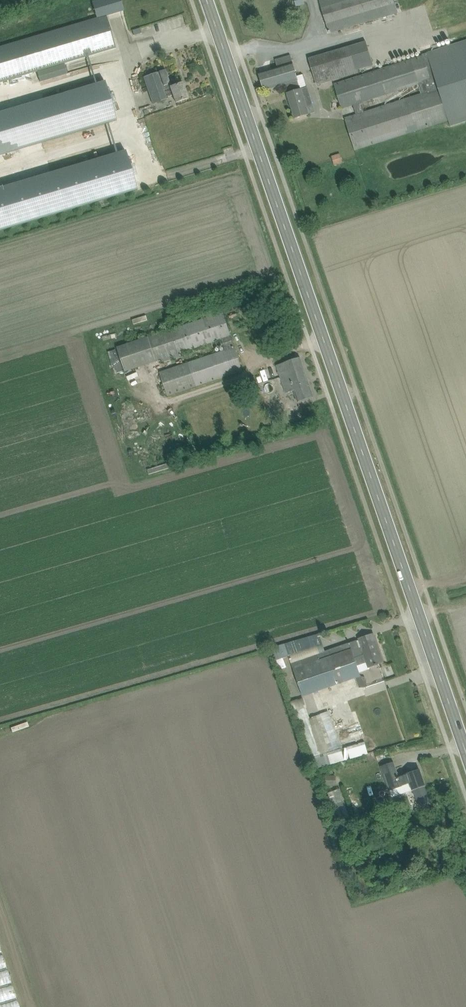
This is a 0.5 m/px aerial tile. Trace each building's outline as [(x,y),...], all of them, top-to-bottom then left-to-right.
[(38,72),(41,81),(67,73),(64,64),(116,48),(106,16),(124,11),(121,0),(97,0),(92,1),(97,18),(0,47),(0,83),(38,72)] [(399,14),(395,0),(321,0),(329,31),(399,14)] [(350,47),(310,59),(316,85),(358,73),(357,70),(350,47)] [(261,73),(259,73),(264,91),(286,84),(289,93),(288,94),(289,95),(291,101),(289,101),(291,107),(292,107),(296,118),(309,114),(307,107),(311,106),(312,105),(312,103),(308,88),(301,90),(298,80),(299,80),(291,55),(276,60),(278,68),(261,73)] [(165,70),(144,77),(153,104),(166,99),(166,98),(173,95),(176,102),(188,98),(183,83),(171,87),(165,70)] [(40,144),(43,143),(99,126),(109,123),(117,121),(116,120),(112,104),(109,95),(105,81),(29,104),(0,112),(0,156),(40,144)] [(61,213),(120,196),(137,190),(132,173),(130,164),(126,151),(118,153),(51,173),(50,173),(14,184),(0,188),(0,231),(61,213)] [(341,153),(332,156),(335,164),(343,162),(341,153)] [(243,371),(235,347),(231,336),(222,311),(149,337),(157,361),(161,360),(162,363),(176,358),(177,360),(182,358),(181,354),(222,339),(226,350),(160,373),(168,396),(243,371)] [(294,390),(295,393),(299,403),(314,397),(301,357),(276,366),(286,393),(294,390)] [(368,662),(369,666),(375,664),(375,665),(377,664),(383,662),(373,635),(360,639),(293,663),(304,695),(361,676),(358,666),(368,662)] [(272,647),(276,661),(289,656),(314,647),(310,636),(272,647)] [(314,754),(341,745),(326,701),(317,704),(320,714),(308,718),(315,738),(309,740),(314,754)] [(329,763),(368,755),(366,743),(327,751),(329,763)] [(394,762),(381,766),(392,797),(412,790),(418,806),(430,802),(425,785),(420,770),(408,774),(408,775),(399,778),(394,762)] [(326,776),(326,785),(336,786),(336,776),(326,776)] [(343,789),(334,790),(337,819),(347,818),(343,789)]
